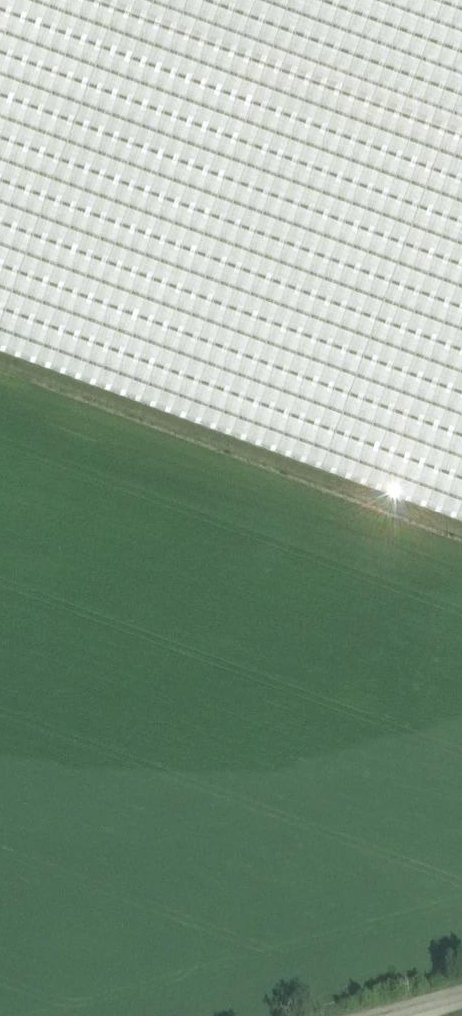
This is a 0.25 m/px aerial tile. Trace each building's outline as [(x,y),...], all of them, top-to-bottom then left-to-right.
[(461,511),(461,0),(0,0),(0,341),(461,511)]
